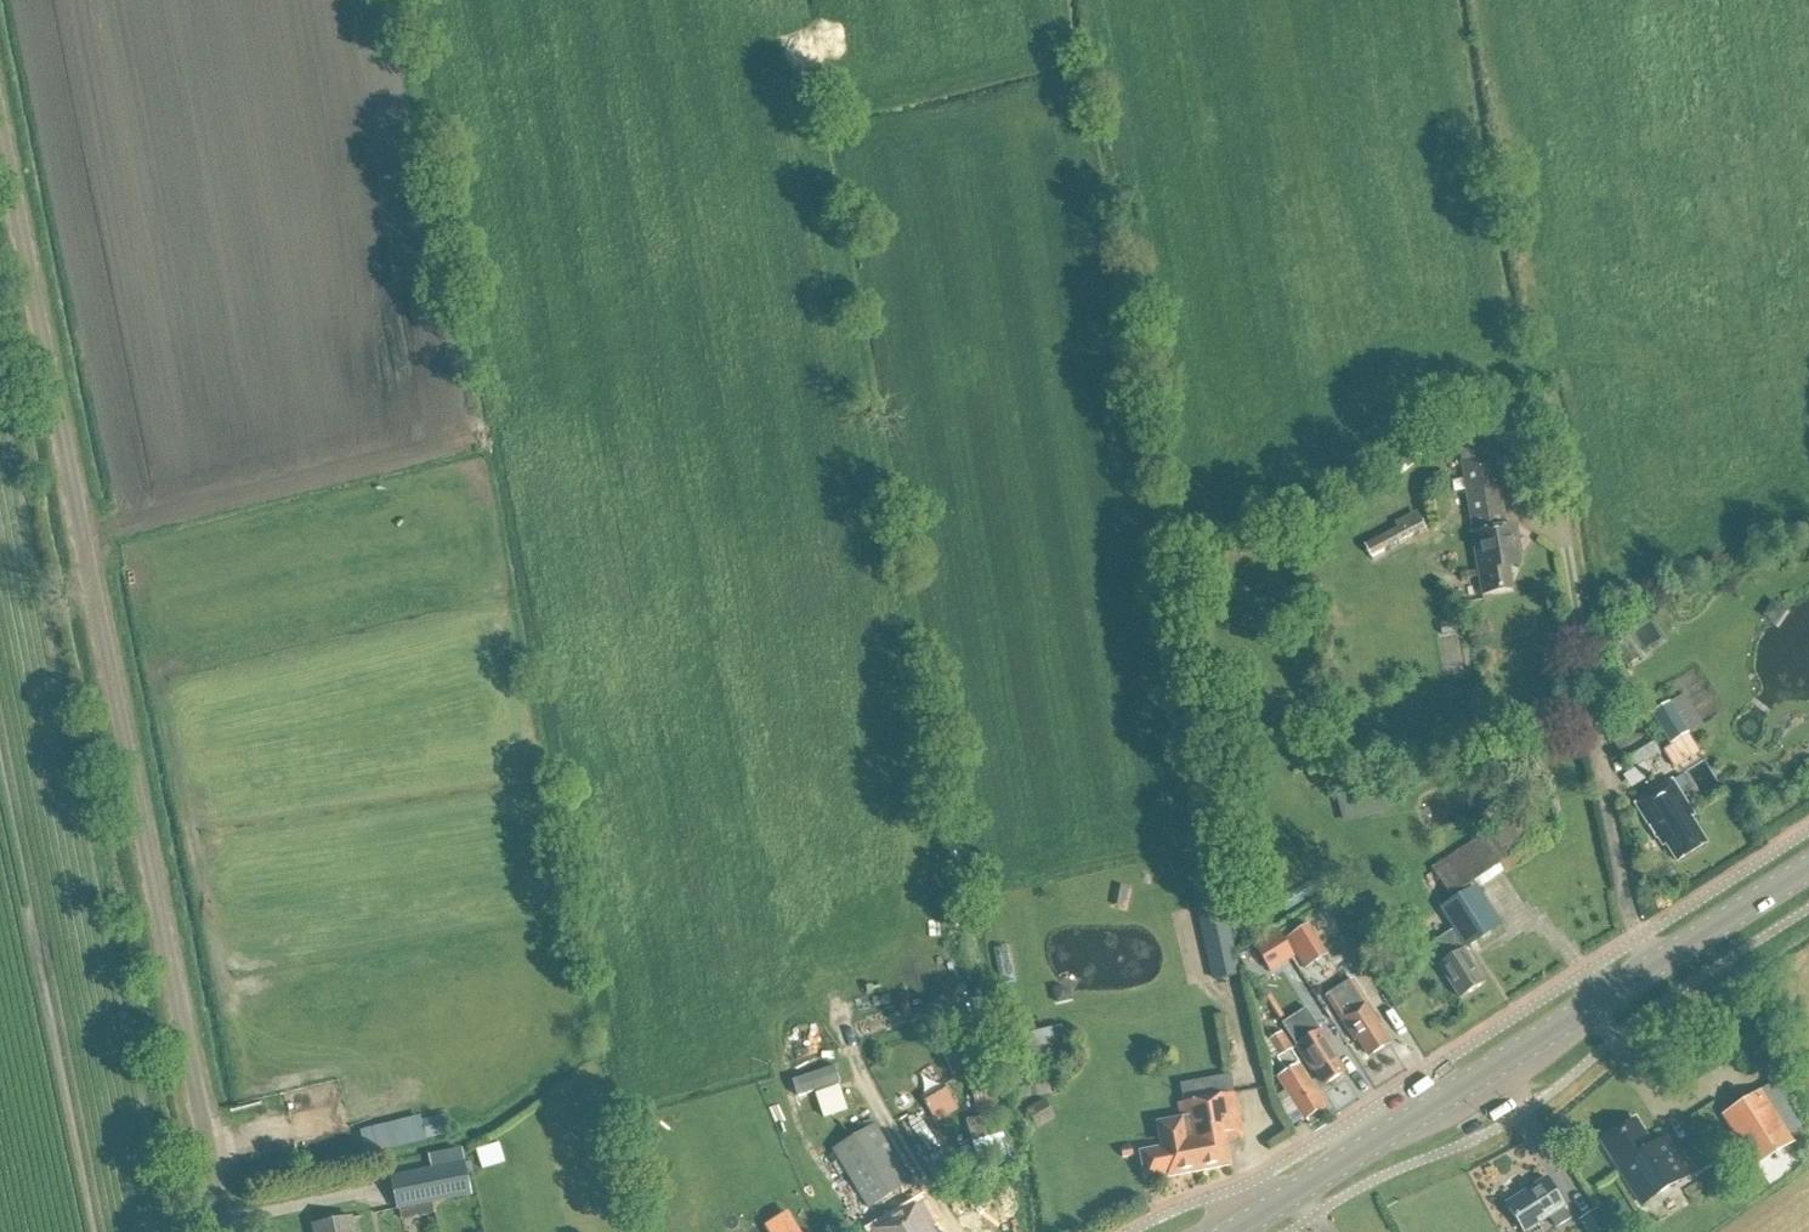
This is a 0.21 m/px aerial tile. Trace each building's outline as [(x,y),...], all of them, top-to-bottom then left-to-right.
[(1508,568),(1521,566),(1514,528),(1506,529),(1494,458),(1461,463),(1473,535),(1472,535),(1483,597),(1512,592),(1508,568)] [(1363,547),(1370,559),(1425,530),(1416,513),(1394,524),(1397,529),(1363,547)] [(1670,746),(1690,734),(1669,702),(1650,714),(1670,746)] [(1660,753),(1648,735),(1639,721),(1616,735),(1625,750),(1619,754),(1631,772),(1660,753)] [(1677,863),(1706,845),(1689,818),(1692,816),(1672,783),(1635,806),(1656,838),(1660,836),(1677,863)] [(1383,786),(1337,799),(1344,825),(1390,813),(1383,786)] [(1545,848),(1544,847),(1557,839),(1534,804),(1522,812),(1522,811),(1431,868),(1453,903),(1475,889),(1476,892),(1545,848)] [(1499,928),(1476,892),(1475,889),(1453,903),(1442,910),(1456,932),(1432,947),(1443,964),(1439,966),(1460,1000),(1484,985),(1471,964),(1473,963),(1468,954),(1465,955),(1463,951),(1499,928)] [(1239,976),(1228,924),(1203,929),(1214,982),(1239,976)] [(1308,925),(1286,939),(1305,968),(1326,955),(1308,925)] [(1352,981),(1326,997),(1340,1019),(1355,1042),(1358,1040),(1369,1057),(1388,1046),(1377,1028),(1380,1026),(1366,1003),(1352,981)] [(1061,988),(1054,990),(1058,1004),(1072,1000),(1070,993),(1061,988)] [(1297,1047),(1296,1047),(1311,1071),(1314,1069),(1325,1086),(1343,1074),(1333,1057),(1336,1055),(1321,1032),(1311,1037),(1304,1025),(1309,1022),(1298,1007),(1278,1019),(1297,1047)] [(1070,1059),(1063,1027),(1023,1035),(1030,1067),(1070,1059)] [(1304,1121),(1324,1108),(1299,1066),(1297,1068),(1293,1063),(1296,1061),(1291,1053),(1293,1051),(1282,1034),(1269,1042),(1280,1059),(1278,1060),(1287,1074),(1279,1079),(1288,1094),(1287,1094),(1304,1121)] [(1056,1095),(1054,1074),(1016,1079),(1018,1099),(1056,1095)] [(1162,1151),(1142,1155),(1147,1179),(1166,1175),(1167,1178),(1229,1167),(1223,1135),(1241,1132),(1234,1095),(1231,1078),(1182,1087),(1185,1104),(1179,1105),(1182,1120),(1157,1125),(1162,1151)] [(981,1170),(1011,1163),(993,1082),(971,1088),(980,1120),(966,1126),(978,1159),(981,1170)] [(1790,1145),(1758,1095),(1725,1115),(1757,1166),(1790,1145)] [(428,1141),(452,1136),(447,1116),(423,1121),(428,1141)] [(1641,1203),(1686,1175),(1665,1142),(1652,1150),(1635,1123),(1603,1143),(1641,1203)] [(868,1209),(911,1183),(876,1125),(832,1152),(868,1209)] [(471,1196),(464,1165),(393,1179),(399,1210),(471,1196)] [(1570,1220),(1563,1209),(1564,1208),(1546,1179),(1506,1205),(1523,1231),(1527,1231),(1550,1217),(1557,1229),(1570,1220)] [(921,1203),(873,1231),(938,1231),(921,1203)] [(1586,1231),(1610,1231),(1596,1210),(1579,1220),(1586,1231)] [(315,1231),(354,1231),(352,1219),(314,1227),(315,1231)]
